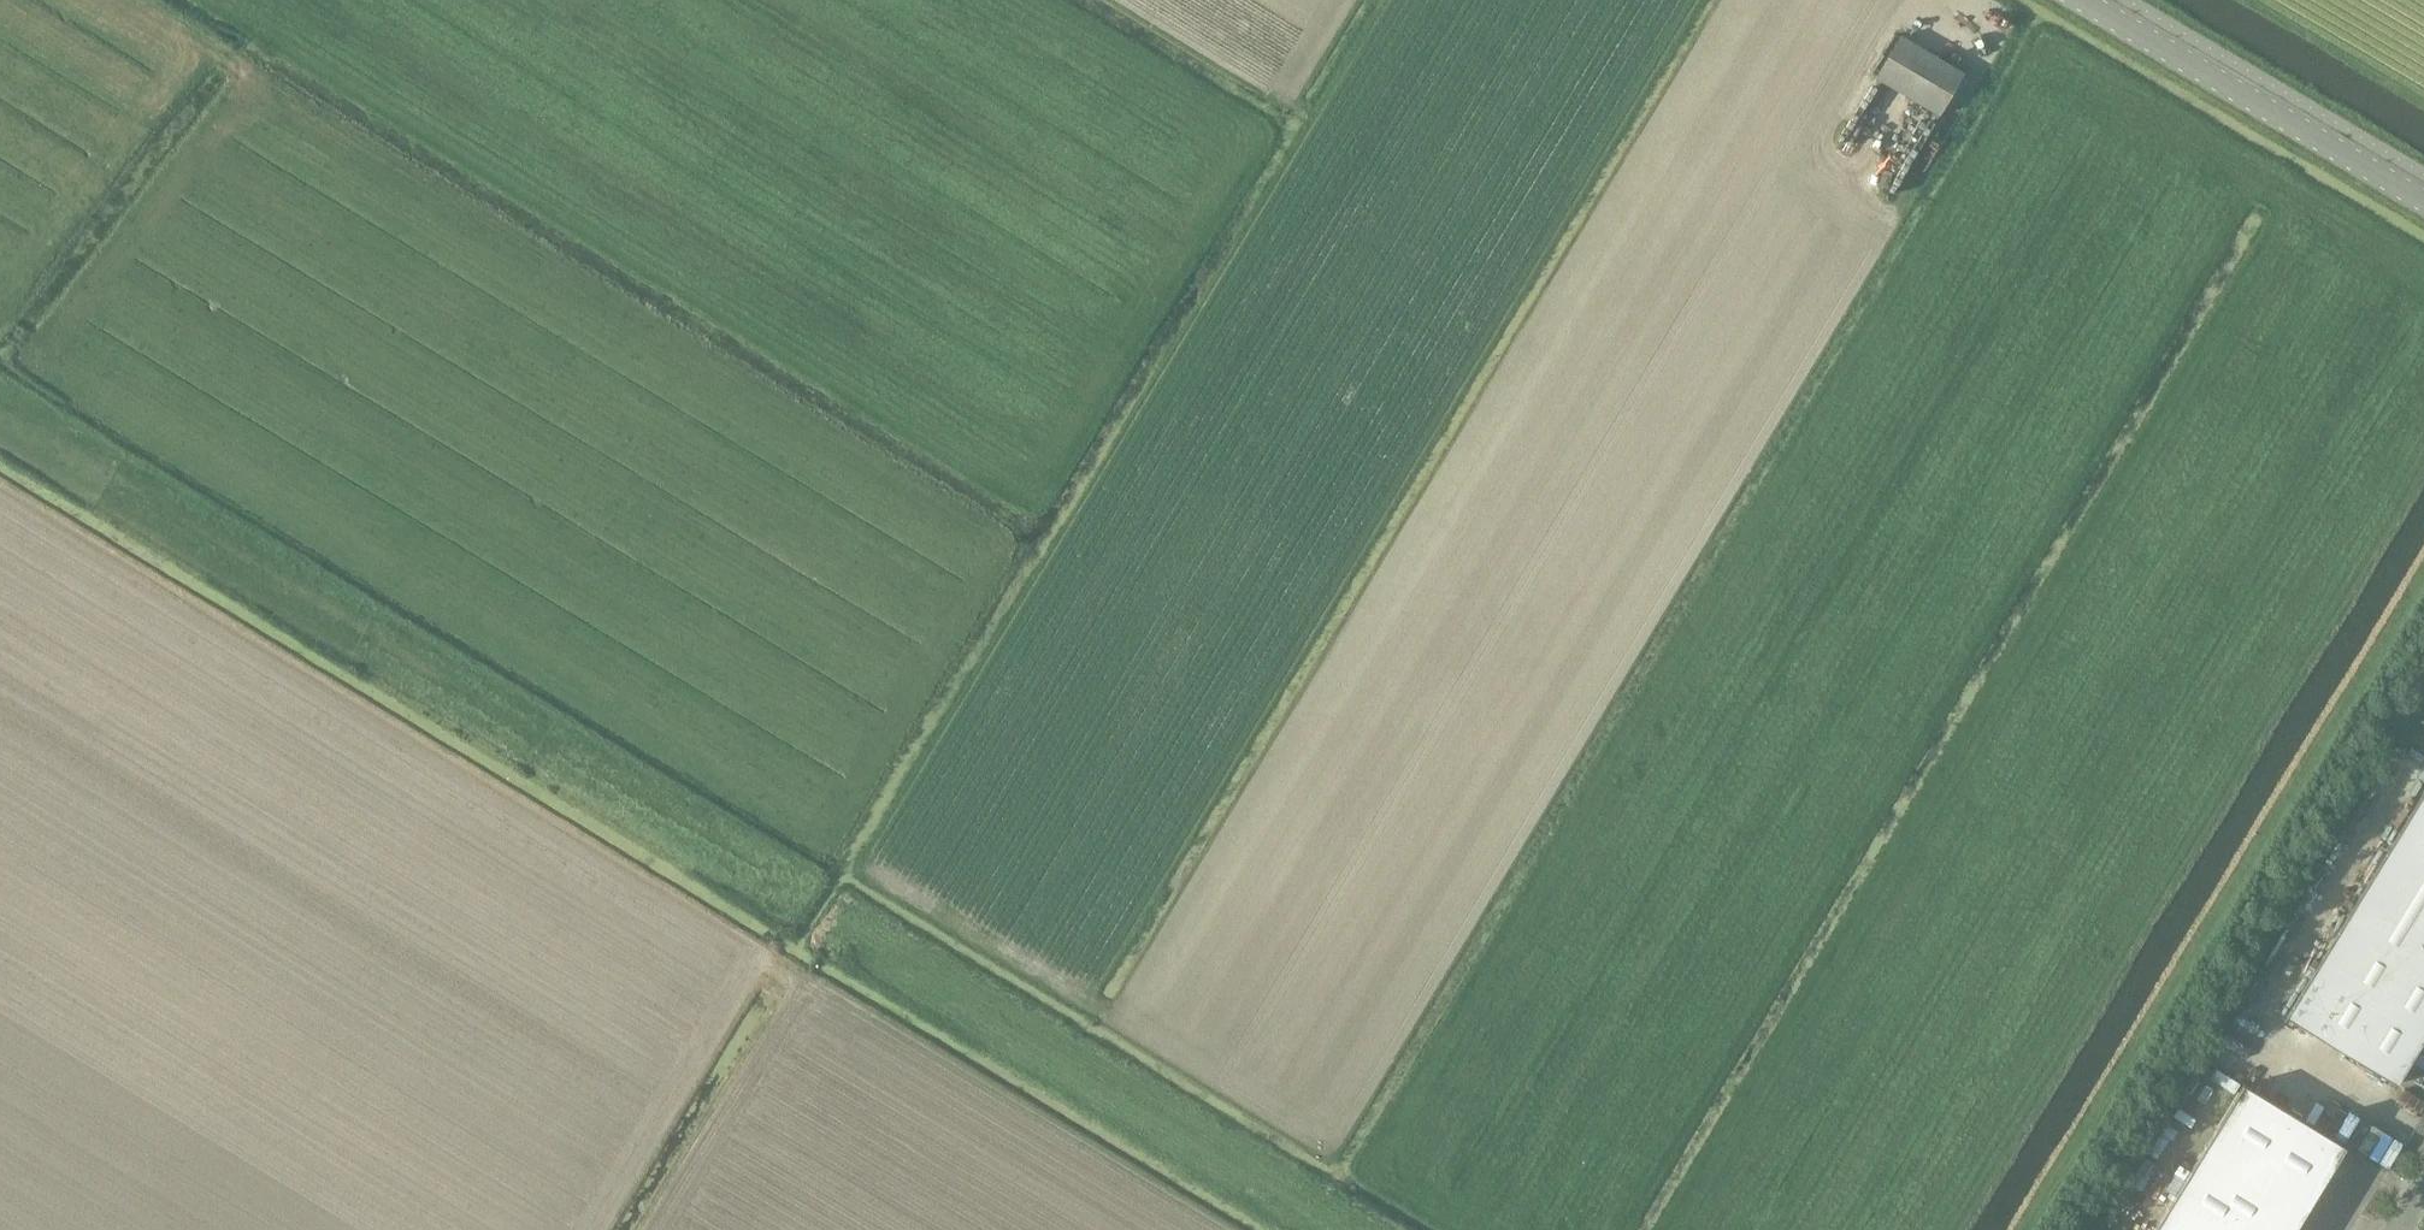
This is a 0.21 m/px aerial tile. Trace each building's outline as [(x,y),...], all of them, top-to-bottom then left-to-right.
[(1874,78),(1904,95),(1938,115),(1964,72),(1899,34),(1874,78)] [(2284,1016),(2395,1083),(2423,1036),(2423,787),(2284,1016)] [(2152,1229),(2293,1229),(2344,1147),(2241,1084),(2152,1229)] [(2393,1125),(2377,1150),(2389,1157),(2405,1132),(2393,1125)]
